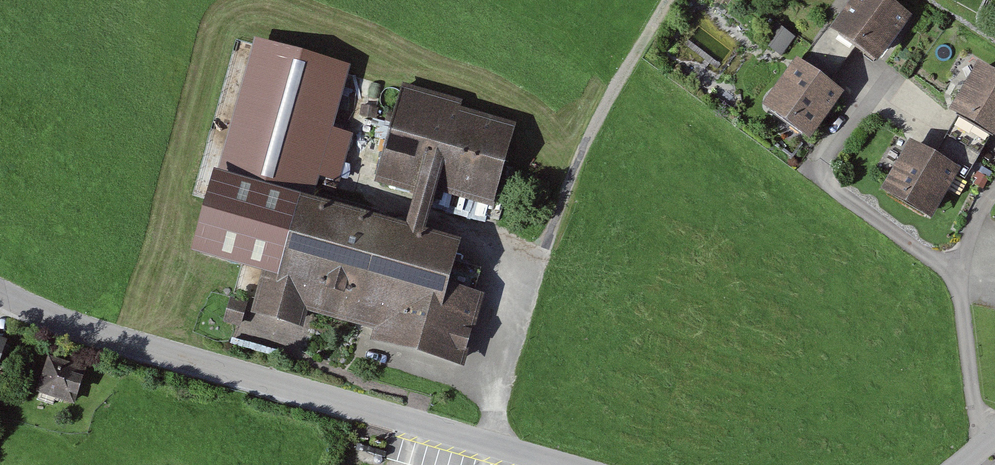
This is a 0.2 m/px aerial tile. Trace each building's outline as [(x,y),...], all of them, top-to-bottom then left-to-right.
[(892,0),(854,0),(830,32),(877,66),(914,16),(892,0)] [(353,67),(256,38),(219,165),(286,185),(316,193),(353,67)] [(844,93),(800,59),(762,108),(806,142),(844,93)] [(983,64),(952,112),(994,140),(994,71),(983,64)] [(460,100),(393,79),(362,182),(397,192),(390,216),(316,193),(286,185),(261,268),(241,331),(298,348),(308,316),(364,333),(362,342),(453,369),(474,301),(426,286),(440,241),(409,232),(422,192),(483,210),(508,128),(456,112),(460,100)] [(959,172),(911,143),(881,193),(930,222),(959,172)] [(261,268),(286,185),(219,165),(212,166),(188,247),(261,268)] [(81,372),(49,359),(38,386),(71,399),(81,372)]
